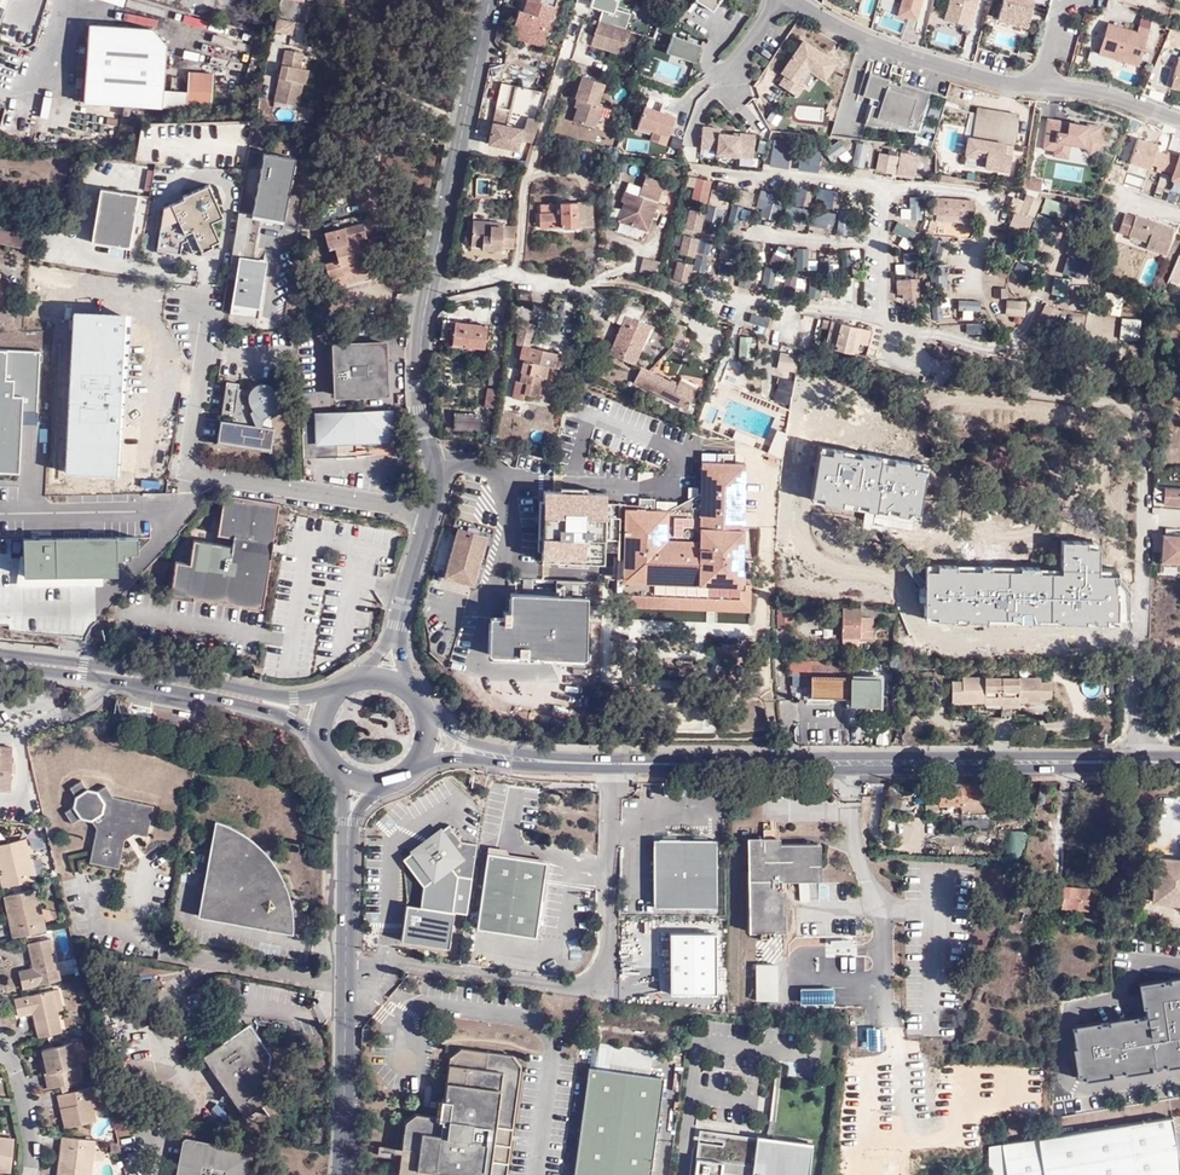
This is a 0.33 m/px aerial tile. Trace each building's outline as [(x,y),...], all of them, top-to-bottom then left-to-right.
[(9,0),(0,0),(0,26),(9,0)] [(518,23),(548,32),(554,16),(559,0),(526,0),(518,23)] [(554,16),(559,18),(566,0),(559,0),(554,16)] [(713,12),(721,0),(695,0),(713,12)] [(864,11),(872,14),(877,0),(868,0),(864,11)] [(922,0),(900,0),(895,17),(916,22),(922,0)] [(970,27),(977,0),(947,0),(942,20),(970,27)] [(1027,27),(1034,0),(1001,0),(996,20),(1027,27)] [(596,22),(599,24),(615,28),(618,18),(599,12),(596,22)] [(1140,16),(1137,29),(1106,22),(1098,55),(1091,53),(1088,63),(1112,69),(1115,60),(1139,66),(1151,18),(1140,16)] [(280,20),(277,34),(296,38),(298,24),(280,20)] [(546,41),(548,32),(518,23),(515,31),(546,41)] [(152,29),(89,24),(83,103),(162,108),(164,89),(167,46),(152,29)] [(615,28),(599,24),(592,46),(625,57),(626,54),(629,54),(630,50),(628,48),(632,34),(615,28)] [(672,35),(666,53),(695,63),(701,45),(672,35)] [(824,82),(837,61),(801,38),(773,81),(795,95),(810,72),(824,82)] [(289,53),(278,104),(302,109),(306,86),(309,72),(304,71),(307,56),(289,53)] [(1178,55),(1169,88),(1179,90),(1179,55),(1178,55)] [(187,91),(186,110),(211,112),(214,73),(188,72),(187,91)] [(889,79),(870,74),(864,96),(879,101),(877,106),(872,105),(866,125),(918,129),(929,91),(900,83),(900,85),(888,82),(889,79)] [(604,87),(583,80),(575,101),(580,103),(572,125),(594,133),(601,110),(596,108),(604,87)] [(498,83),(496,107),(512,109),(514,85),(498,83)] [(187,91),(164,89),(162,108),(186,110),(187,91)] [(311,112),(320,113),(322,104),(313,102),(311,112)] [(661,157),(675,114),(642,104),(628,147),(661,157)] [(1013,143),(1018,113),(977,107),(972,137),(968,136),(965,154),(976,156),(976,155),(977,150),(987,152),(986,157),(984,166),(1008,170),(1011,153),(1004,152),(1006,142),(1013,143)] [(495,122),(490,143),(519,150),(521,141),(534,144),(536,139),(541,121),(530,118),(525,130),(495,122)] [(1070,144),(1085,147),(1089,153),(1104,143),(1099,136),(1101,126),(1088,124),(1087,125),(1069,122),(1068,125),(1059,124),(1059,121),(1048,119),(1043,149),(1054,151),(1068,153),(1070,144)] [(702,124),(699,149),(751,157),(755,135),(718,129),(718,127),(702,124)] [(1164,166),(1168,153),(1156,149),(1158,143),(1139,137),(1131,161),(1151,167),(1152,162),(1164,166)] [(790,167),(790,140),(771,140),(770,167),(790,167)] [(856,141),(852,166),(864,167),(867,142),(856,141)] [(1012,153),(1013,143),(1006,142),(1004,152),(1011,153),(1012,153)] [(1169,150),(1168,153),(1164,166),(1163,168),(1175,171),(1173,177),(1179,179),(1179,154),(1169,150)] [(798,151),(798,170),(819,170),(818,151),(798,151)] [(250,214),(283,219),(294,157),(261,152),(250,214)] [(895,156),(879,153),(877,166),(893,170),(895,156)] [(915,159),(901,157),(897,172),(912,176),(915,159)] [(1153,194),(1159,171),(1127,163),(1121,186),(1153,194)] [(1030,177),(1029,189),(1040,191),(1042,179),(1030,177)] [(647,178),(642,196),(654,200),(656,194),(662,196),(660,204),(666,184),(647,178)] [(709,182),(696,178),(691,199),(704,202),(709,182)] [(1051,180),(1042,179),(1040,191),(1049,192),(1051,180)] [(160,252),(183,255),(185,244),(191,242),(196,254),(203,251),(205,254),(216,249),(215,246),(223,242),(215,224),(226,219),(212,186),(186,198),(187,200),(167,209),(160,252)] [(148,197),(103,190),(94,244),(133,250),(136,228),(148,230),(154,198),(148,197)] [(641,198),(627,193),(624,204),(627,204),(621,223),(651,232),(660,204),(662,196),(656,194),(654,200),(642,196),(641,198)] [(1030,230),(1035,198),(1013,195),(1009,228),(1030,230)] [(920,218),(920,197),(909,197),(909,218),(920,218)] [(938,213),(974,216),(976,203),(937,200),(936,213),(938,213)] [(541,228),(595,225),(593,202),(564,204),(564,207),(544,208),(544,214),(540,214),(541,228)] [(701,213),(689,210),(683,228),(696,231),(701,213)] [(1168,253),(1176,226),(1138,213),(1137,215),(1127,211),(1121,230),(1131,233),(1131,234),(1150,240),(1148,246),(1168,253)] [(972,228),(974,216),(938,213),(938,220),(963,223),(963,226),(972,228)] [(242,217),(229,282),(236,283),(230,318),(258,323),(269,265),(254,263),(263,221),(242,217)] [(514,250),(516,230),(504,228),(503,226),(475,222),(472,246),(481,247),(481,251),(493,252),(494,249),(514,250)] [(360,247),(360,248),(367,246),(364,231),(325,241),(330,258),(336,257),(349,252),(349,250),(360,247)] [(12,236),(0,233),(0,248),(10,250),(12,236)] [(695,240),(682,237),(677,253),(690,256),(695,240)] [(349,252),(336,257),(337,267),(325,271),(330,289),(343,285),(342,282),(352,278),(353,282),(366,278),(368,284),(378,281),(372,259),(363,262),(360,248),(360,247),(349,250),(349,252)] [(716,264),(706,264),(706,256),(695,256),(695,273),(716,274),(716,264)] [(645,257),(642,269),(656,272),(659,261),(645,257)] [(1178,258),(1171,277),(1179,280),(1179,259),(1178,258)] [(688,265),(675,262),(671,279),(684,282),(688,265)] [(919,278),(896,278),(896,300),(919,300),(919,278)] [(972,311),(980,311),(980,299),(958,301),(959,321),(972,320),(972,311)] [(1005,316),(1023,315),(1022,299),(1004,300),(1005,316)] [(636,364),(651,326),(639,321),(643,312),(625,305),(618,322),(623,324),(611,353),(636,364)] [(125,315),(73,313),(65,475),(117,478),(122,367),(125,315)] [(799,341),(812,345),(818,318),(805,315),(799,341)] [(872,329),(832,318),(825,344),(865,356),(872,329)] [(1120,339),(1140,339),(1139,318),(1120,318),(1120,339)] [(487,325),(443,320),(441,336),(453,337),(453,342),(464,343),(464,347),(484,349),(487,325)] [(560,353),(560,351),(528,344),(532,327),(518,324),(515,340),(516,341),(513,351),(517,352),(516,360),(518,360),(517,371),(519,371),(517,381),(525,382),(523,393),(524,393),(538,396),(542,375),(545,373),(547,363),(558,365),(560,353)] [(0,349),(0,476),(21,475),(23,424),(36,425),(37,350),(0,349)] [(384,349),(334,350),(334,401),(385,400),(384,349)] [(795,374),(798,355),(780,351),(776,370),(795,374)] [(971,356),(961,352),(958,361),(968,365),(971,356)] [(637,382),(688,408),(696,390),(679,382),(678,386),(643,369),(637,382)] [(790,402),(793,379),(777,377),(775,400),(790,402)] [(523,400),(524,393),(523,393),(525,382),(517,381),(514,380),(511,398),(523,400)] [(219,421),(214,442),(267,452),(271,430),(261,428),(262,421),(281,409),(275,396),(271,391),(270,389),(268,388),(265,387),(259,386),(254,388),(252,389),(249,393),(237,391),(238,386),(225,384),(219,416),(230,418),(229,423),(219,421)] [(484,407),(495,408),(498,389),(487,387),(484,407)] [(717,406),(710,402),(703,416),(711,420),(717,406)] [(480,432),(481,414),(455,411),(454,429),(480,432)] [(391,416),(300,417),(299,462),(310,462),(353,462),(353,449),(391,449),(391,416)] [(735,460),(702,459),(700,496),(699,509),(674,508),(629,508),(631,528),(624,529),(622,580),(622,603),(752,606),(753,582),(743,582),(746,460),(735,460)] [(879,498),(919,500),(920,486),(932,487),(932,476),(879,474),(879,498)] [(866,487),(844,482),(841,491),(863,497),(866,487)] [(1165,487),(1165,503),(1179,504),(1179,488),(1165,487)] [(604,494),(541,489),(536,556),(599,561),(604,494)] [(261,614),(278,510),(223,501),(216,542),(232,544),(230,553),(192,546),(189,570),(175,568),(169,603),(192,607),(192,603),(261,614)] [(487,537),(458,528),(443,578),(473,587),(487,537)] [(1179,562),(1179,535),(1176,535),(1176,528),(1167,528),(1167,535),(1162,535),(1162,561),(1179,562)] [(925,571),(925,616),(936,617),(936,621),(955,621),(955,618),(967,618),(967,622),(987,622),(987,619),(1022,619),(1022,622),(1106,624),(1106,619),(1117,619),(1118,574),(1099,574),(1100,548),(1087,548),(1087,542),(1062,542),(1062,573),(1039,573),(1039,568),(1020,568),(1020,571),(990,571),(990,567),(981,567),(981,570),(956,570),(956,564),(937,564),(937,572),(925,571)] [(0,554),(0,595),(94,598),(95,557),(0,554)] [(584,600),(511,597),(510,617),(491,616),(489,662),(582,665),(584,600)] [(896,604),(876,602),(875,616),(895,618),(896,604)] [(793,621),(792,603),(778,604),(779,622),(793,621)] [(842,634),(873,636),(875,616),(861,614),(861,608),(844,606),(842,634)] [(833,673),(833,660),(791,659),(791,664),(792,673),(812,674),(833,674),(833,673)] [(833,673),(850,673),(851,661),(833,660),(833,673)] [(869,698),(890,698),(890,665),(869,666),(869,698)] [(850,673),(833,673),(833,674),(812,674),(812,693),(851,695),(852,673),(850,673)] [(1041,705),(1041,703),(1041,697),(1052,698),(1052,684),(1042,683),(1042,678),(963,677),(963,682),(951,682),(951,696),(962,696),(962,703),(975,703),(976,698),(985,698),(985,704),(985,705),(999,705),(1019,706),(1019,703),(1019,698),(1028,698),(1028,703),(1028,704),(1041,705)] [(999,705),(985,705),(984,718),(999,719),(999,705)] [(11,789),(12,773),(16,773),(16,761),(13,760),(13,746),(0,745),(0,788),(11,789)] [(69,823),(80,818),(92,821),(97,831),(89,861),(119,869),(126,838),(134,834),(147,838),(155,807),(112,797),(106,786),(96,791),(87,789),(82,779),(69,786),(73,796),(72,805),(62,810),(69,823)] [(997,798),(996,787),(939,788),(939,804),(961,804),(962,799),(997,798)] [(939,804),(939,788),(925,788),(926,804),(939,804)] [(962,799),(961,804),(962,813),(989,813),(989,799),(962,799)] [(989,813),(962,813),(962,827),(990,827),(989,813)] [(745,838),(745,931),(779,931),(780,887),(786,888),(786,878),(816,879),(817,843),(777,842),(777,824),(761,824),(761,838),(745,838)] [(229,830),(218,825),(199,919),(294,936),(293,919),(288,897),(283,884),(276,872),(271,864),(259,850),(249,841),(237,834),(229,830)] [(477,845),(459,843),(446,826),(411,852),(431,879),(428,911),(407,908),(402,945),(454,952),(458,917),(468,919),(473,880),(477,845)] [(37,879),(28,838),(0,844),(0,863),(3,862),(8,886),(37,879)] [(653,839),(652,907),(715,908),(716,841),(653,839)] [(544,880),(547,863),(488,855),(477,930),(536,938),(544,880)] [(1156,857),(1152,901),(1179,904),(1179,859),(1156,857)] [(1040,887),(1024,881),(1018,897),(1033,903),(1040,887)] [(1104,889),(1063,886),(1061,906),(1088,908),(1088,897),(1104,898),(1104,889)] [(18,938),(48,930),(39,888),(6,895),(10,913),(13,913),(18,938)] [(715,933),(668,932),(667,996),(713,997),(715,933)] [(24,988),(62,980),(52,938),(30,943),(35,967),(21,970),(24,988)] [(770,960),(753,960),(752,998),(770,998),(770,960)] [(1134,986),(1138,1013),(1143,1013),(1144,1023),(1136,1024),(1136,1021),(1075,1029),(1078,1054),(1071,1055),(1074,1080),(1082,1087),(1107,1083),(1107,1079),(1123,1076),(1123,1079),(1147,1076),(1147,1073),(1164,1070),(1165,1075),(1179,1073),(1179,980),(1134,986)] [(54,991),(59,1012),(66,1011),(61,989),(54,991)] [(40,1038),(63,1032),(59,1012),(54,991),(17,1000),(21,1015),(35,1013),(40,1038)] [(245,1121),(272,1104),(265,1093),(272,1059),(250,1028),(203,1060),(245,1121)] [(866,1028),(851,1028),(851,1046),(866,1046),(866,1028)] [(73,1040),(78,1061),(85,1060),(80,1038),(73,1040)] [(48,1088),(82,1080),(78,1061),(73,1040),(43,1047),(48,1070),(44,1071),(48,1088)] [(613,1044),(610,1070),(651,1075),(654,1050),(613,1044)] [(520,1067),(512,1055),(458,1046),(448,1055),(442,1096),(438,1096),(434,1115),(414,1111),(402,1119),(402,1120),(395,1168),(399,1174),(503,1174),(520,1067)] [(589,1067),(574,1174),(651,1174),(664,1077),(651,1075),(610,1070),(589,1067)] [(88,1087),(60,1093),(64,1106),(61,1107),(66,1127),(95,1121),(88,1087)] [(1173,1120),(989,1147),(990,1174),(1179,1174),(1179,1161),(1173,1120)] [(693,1174),(816,1174),(820,1144),(700,1128),(693,1174)] [(11,1167),(13,1134),(0,1133),(0,1166),(11,1167)] [(97,1141),(65,1138),(63,1161),(59,1161),(57,1174),(93,1174),(97,1141)] [(179,1174),(251,1174),(254,1154),(185,1142),(179,1174)]
